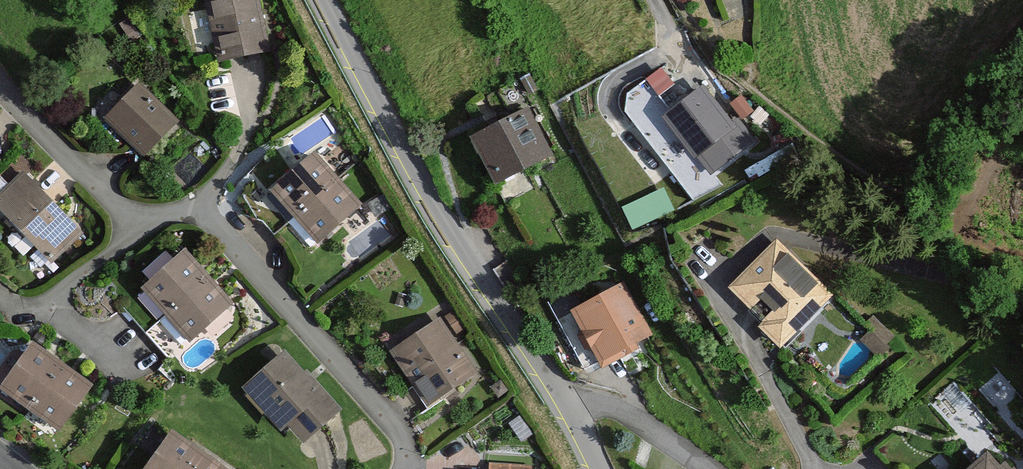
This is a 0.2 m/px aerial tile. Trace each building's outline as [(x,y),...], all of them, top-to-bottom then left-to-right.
[(203,9),(220,78),(267,66),(250,0),(239,0),(203,9)] [(180,120),(139,82),(103,118),(144,157),(180,120)] [(727,109),(711,88),(669,121),(716,182),(759,148),(747,133),(759,124),(740,100),(727,109)] [(528,106),(471,137),(494,184),(553,155),(528,106)] [(363,204),(315,151),(267,190),(318,244),(363,204)] [(24,170),(0,192),(0,211),(52,264),(84,232),(24,170)] [(234,302),(186,248),(141,287),(190,342),(234,302)] [(834,304),(775,250),(731,297),(776,338),(771,343),(785,357),(834,304)] [(624,282),(570,310),(601,369),(639,348),(636,343),(653,335),(624,282)] [(440,317),(389,351),(427,407),(478,372),(440,317)] [(32,341),(0,386),(0,389),(61,431),(94,383),(32,341)] [(304,371),(285,349),(243,388),(247,393),(245,395),(262,415),(264,412),(280,432),(288,426),(304,444),(343,409),(307,370),(304,371)] [(143,468),(228,468),(172,429),(143,468)]
